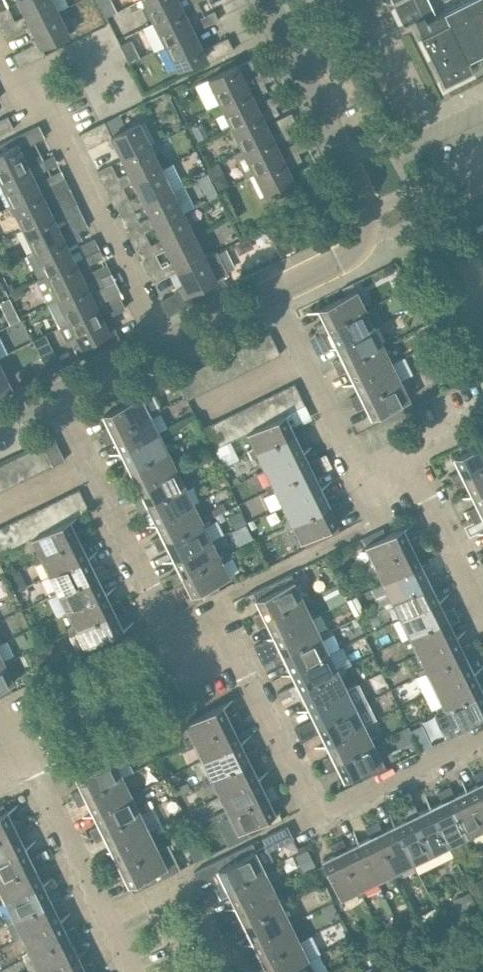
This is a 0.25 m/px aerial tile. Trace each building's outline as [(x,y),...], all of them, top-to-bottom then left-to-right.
[(59,10),(54,0),(22,0),(19,2),(25,15),(2,26),(6,35),(59,10)] [(106,16),(117,11),(112,0),(98,0),(106,16)] [(155,50),(165,45),(195,31),(187,15),(202,9),(197,0),(183,7),(153,22),(143,27),(155,50)] [(153,22),(183,7),(180,0),(143,0),(153,22)] [(393,3),(404,26),(416,20),(422,34),(420,35),(444,83),(474,69),(469,59),(482,52),(482,0),(465,0),(436,14),(429,0),(392,0),(393,3)] [(70,33),(59,10),(6,35),(7,36),(30,25),(36,37),(32,39),(34,44),(13,54),(19,67),(45,54),(42,46),(70,33)] [(127,29),(117,11),(106,16),(115,35),(127,29)] [(195,31),(165,45),(177,69),(206,55),(209,61),(234,49),(228,37),(204,49),(195,31)] [(120,45),(129,63),(140,57),(132,39),(120,45)] [(250,89),(264,82),(250,89),(242,73),(256,66),(252,58),(238,65),(238,64),(208,79),(220,103),(250,89)] [(220,103),(231,126),(261,112),(254,97),(268,90),(264,82),(250,89),(220,103)] [(261,112),(231,126),(243,150),(273,135),(265,120),(279,113),(275,105),(261,112)] [(14,128),(8,116),(0,120),(0,135),(14,128)] [(116,146),(122,159),(152,145),(139,120),(111,134),(105,121),(79,134),(86,149),(107,138),(112,148),(116,146)] [(202,122),(192,128),(198,140),(208,135),(202,122)] [(44,160),(35,142),(45,137),(39,125),(0,144),(0,181),(44,160)] [(290,136),(299,132),(295,125),(287,129),(290,136)] [(246,177),(254,173),(284,158),(277,143),(291,136),(287,129),(286,128),(273,135),(243,150),(234,155),(246,177)] [(133,182),(163,168),(152,145),(122,159),(128,172),(106,183),(110,193),(133,182)] [(298,151),(284,158),(254,173),(266,197),(296,182),(288,167),(302,160),(298,151)] [(11,205),(41,190),(33,175),(48,168),(44,160),(0,181),(0,183),(11,205)] [(144,204),(174,189),(163,168),(133,182),(140,194),(117,206),(121,215),(144,204)] [(228,185),(226,179),(221,177),(214,181),(218,190),(228,185)] [(22,229),(52,214),(45,199),(69,187),(65,178),(55,183),(41,190),(11,205),(22,229)] [(218,195),(212,182),(203,186),(209,199),(218,195)] [(155,226),(185,211),(174,189),(144,204),(151,217),(127,228),(132,237),(155,226)] [(67,207),(52,214),(22,229),(34,252),(64,237),(56,222),(81,210),(77,202),(67,207)] [(166,248),(197,233),(185,211),(155,226),(162,239),(138,250),(143,259),(166,248)] [(296,248),(283,222),(268,230),(281,256),(296,248)] [(45,275),(75,260),(68,246),(82,239),(78,230),(64,237),(34,252),(45,275)] [(197,233),(166,248),(172,261),(149,272),(154,282),(177,271),(177,270),(208,255),(197,233)] [(47,303),(56,299),(87,284),(80,269),(104,257),(100,249),(76,260),(75,260),(45,275),(35,280),(47,303)] [(183,283),(175,287),(174,293),(162,299),(169,313),(167,314),(168,315),(228,286),(222,275),(228,272),(217,251),(208,255),(177,270),(177,271),(183,283)] [(115,280),(111,272),(101,277),(105,285),(115,280)] [(56,299),(68,323),(99,308),(91,292),(105,285),(101,277),(87,284),(56,299)] [(315,326),(318,332),(372,305),(370,301),(364,304),(356,290),(353,283),(342,288),(346,295),(319,308),(325,320),(315,326)] [(23,288),(11,293),(14,299),(25,294),(23,288)] [(110,331),(104,319),(126,309),(120,297),(99,308),(68,323),(79,346),(75,348),(80,358),(120,339),(115,328),(110,331)] [(332,333),(337,345),(374,326),(368,313),(374,310),(372,305),(318,332),(321,338),(332,333)] [(8,316),(11,323),(19,319),(16,312),(8,316)] [(374,326),(337,345),(343,356),(333,361),(336,368),(389,341),(387,337),(381,340),(374,326)] [(270,332),(259,338),(269,359),(280,354),(270,332)] [(259,364),(269,359),(259,338),(249,343),(259,364)] [(389,341),(336,368),(339,374),(349,369),(355,380),(392,362),(385,348),(391,345),(389,341)] [(239,348),(249,369),(259,364),(249,343),(239,348)] [(228,353),(239,374),(249,369),(239,348),(228,353)] [(229,379),(239,374),(228,353),(218,358),(229,379)] [(229,379),(218,358),(208,363),(218,384),(229,379)] [(392,362),(355,380),(361,392),(350,397),(353,404),(407,377),(405,373),(399,376),(392,362)] [(0,363),(0,398),(14,391),(0,363)] [(208,389),(218,384),(208,363),(198,368),(208,389)] [(187,373),(198,394),(208,389),(198,368),(187,373)] [(187,399),(198,394),(187,373),(176,378),(187,399)] [(407,377),(353,404),(356,410),(367,405),(373,417),(410,399),(403,384),(409,381),(407,377)] [(283,388),(294,410),(305,404),(294,383),(283,388)] [(100,431),(103,437),(157,410),(160,409),(159,401),(156,395),(152,390),(141,395),(138,388),(114,400),(117,407),(104,413),(110,426),(100,431)] [(284,415),(284,414),(294,410),(283,388),(273,393),(284,415)] [(274,420),(284,415),(273,393),(263,398),(274,420)] [(253,403),(263,425),(274,420),(263,398),(253,403)] [(382,422),(414,406),(410,399),(378,414),(382,422)] [(253,429),(263,425),(253,403),(243,408),(253,429)] [(243,434),(246,433),(253,429),(243,408),(233,413),(243,434)] [(157,410),(103,437),(106,443),(116,438),(122,450),(160,431),(153,418),(159,415),(157,410)] [(233,413),(222,418),(233,439),(243,434),(233,413)] [(263,425),(253,429),(246,433),(254,447),(247,450),(249,454),(304,428),(301,422),(290,427),(284,414),(284,415),(274,420),(263,425)] [(223,444),(233,439),(222,418),(212,423),(223,444)] [(212,450),(223,444),(212,423),(201,428),(210,446),(212,450)] [(304,428),(249,454),(251,458),(258,455),(264,469),(302,451),(296,439),(307,434),(304,428)] [(117,467),(120,473),(175,446),(173,442),(166,445),(160,431),(122,450),(128,462),(117,467)] [(54,438),(43,444),(53,465),(65,459),(54,438)] [(454,481),(482,466),(482,443),(455,457),(461,469),(451,474),(454,481)] [(32,449),(43,470),(53,465),(43,444),(32,449)] [(134,474),(139,486),(177,467),(170,453),(176,450),(175,446),(120,473),(123,479),(134,474)] [(33,475),(43,470),(32,449),(22,453),(33,475)] [(264,469),(271,483),(265,486),(267,490),(321,464),(329,460),(326,454),(308,463),(302,451),(264,469)] [(33,475),(22,453),(12,458),(23,480),(33,475)] [(2,463),(13,485),(23,480),(12,458),(2,463)] [(267,490),(269,494),(275,491),(282,505),(320,487),(314,475),(332,466),(329,460),(321,464),(267,490)] [(13,485),(2,463),(0,464),(0,484),(3,490),(13,485)] [(473,493),(482,489),(482,466),(454,481),(457,487),(467,482),(473,493)] [(177,467),(139,486),(145,498),(135,503),(138,509),(192,482),(190,478),(184,481),(177,467)] [(192,482),(138,509),(141,515),(151,510),(157,522),(195,503),(188,489),(194,486),(192,482)] [(283,522),(285,526),(339,500),(336,493),(326,498),(320,487),(282,505),(289,519),(283,522)] [(68,493),(79,515),(90,510),(79,488),(68,493)] [(473,493),(479,505),(468,510),(471,516),(482,511),(482,489),(473,493)] [(79,515),(68,493),(58,499),(68,520),(69,520),(79,515)] [(58,499),(48,504),(58,525),(68,520),(58,499)] [(339,500),(285,526),(287,530),(293,527),(300,542),(338,523),(332,511),(342,506),(339,500)] [(152,538),(156,545),(210,518),(227,509),(223,502),(216,505),(216,507),(207,512),(208,514),(202,517),(195,503),(157,522),(163,533),(152,538)] [(58,525),(48,504),(38,509),(48,530),(58,525)] [(38,535),(48,530),(38,509),(27,514),(38,535)] [(241,510),(234,513),(239,526),(247,522),(241,510)] [(471,516),(474,523),(482,518),(482,511),(471,516)] [(17,519),(28,540),(31,538),(38,535),(27,514),(17,519)] [(169,546),(175,558),(213,539),(206,525),(212,522),(210,518),(156,545),(159,551),(169,546)] [(7,524),(17,545),(28,540),(17,519),(7,524)] [(69,520),(68,520),(58,525),(48,530),(38,535),(31,538),(38,552),(32,555),(34,560),(89,533),(86,527),(75,532),(69,520)] [(17,545),(7,524),(0,527),(0,535),(7,550),(17,545)] [(386,535),(366,545),(364,546),(371,560),(365,563),(367,567),(422,541),(419,535),(408,540),(402,527),(386,535)] [(366,545),(386,535),(383,528),(362,538),(366,545)] [(89,533),(34,560),(36,564),(42,560),(49,574),(87,556),(81,544),(92,539),(89,533)] [(213,539),(175,558),(181,569),(170,574),(173,581),(227,554),(225,550),(219,553),(213,539)] [(422,541),(367,567),(369,571),(375,568),(382,582),(420,564),(414,552),(425,547),(422,541)] [(227,554),(173,581),(176,587),(187,582),(196,601),(220,590),(216,583),(230,576),(223,562),(229,558),(227,554)] [(87,556),(49,574),(56,588),(50,591),(52,595),(106,569),(103,563),(93,568),(87,556)] [(385,603),(439,577),(436,571),(426,576),(420,564),(382,582),(389,596),(383,599),(385,603)] [(19,568),(7,574),(11,580),(22,575),(19,568)] [(60,596),(67,610),(104,592),(99,580),(109,575),(106,569),(52,595),(54,599),(60,596)] [(256,622),(311,595),(310,591),(301,595),(294,581),(290,573),(269,584),(272,591),(257,599),(263,611),(253,616),(256,622)] [(400,618),(438,600),(432,588),(442,583),(439,577),(385,603),(387,607),(393,604),(400,618)] [(104,592),(67,610),(74,624),(68,627),(70,631),(123,605),(120,599),(110,604),(104,592)] [(269,623),(275,635),(312,617),(305,603),(313,599),(311,595),(256,622),(259,628),(269,623)] [(438,600),(400,618),(407,632),(400,635),(403,639),(457,613),(454,606),(443,611),(438,600)] [(86,623),(70,631),(72,635),(78,632),(85,646),(89,645),(93,652),(126,636),(116,616),(127,611),(123,605),(87,623),(86,623)] [(417,654),(455,636),(449,624),(460,619),(457,613),(403,639),(404,643),(411,640),(417,654)] [(260,657),(263,663),(273,658),(320,635),(312,617),(275,635),(280,647),(260,657)] [(320,635),(273,658),(276,664),(286,659),(292,671),(329,653),(323,639),(330,635),(328,631),(320,635)] [(455,636),(417,654),(424,668),(418,671),(420,675),(474,649),(471,642),(461,647),(455,636)] [(42,646),(48,658),(54,655),(56,647),(53,641),(42,646)] [(29,652),(32,658),(40,660),(45,658),(40,647),(29,652)] [(474,649),(420,675),(422,679),(428,676),(435,690),(473,672),(467,660),(477,655),(474,649)] [(11,660),(9,656),(3,659),(0,653),(0,665),(11,660)] [(329,653),(292,671),(298,683),(288,688),(291,694),(346,667),(344,663),(336,667),(329,653)] [(9,684),(14,682),(7,667),(13,664),(11,660),(0,665),(0,689),(9,684)] [(304,695),(310,707),(347,689),(340,675),(348,671),(346,667),(291,694),(294,700),(304,695)] [(435,690),(442,704),(436,707),(438,711),(482,689),(482,681),(479,683),(473,672),(435,690)] [(13,691),(9,684),(0,689),(0,697),(13,691)] [(347,689),(310,707),(315,719),(295,729),(298,735),(363,703),(362,700),(354,703),(347,689)] [(438,711),(436,712),(448,737),(482,720),(482,689),(438,711)] [(322,731),(327,743),(364,725),(358,711),(365,707),(363,703),(298,735),(301,741),(311,736),(322,731)] [(187,744),(193,741),(241,718),(238,712),(227,717),(221,705),(184,723),(191,737),(185,740),(187,744)] [(241,718),(193,741),(187,744),(189,749),(195,746),(202,759),(239,741),(234,730),(244,724),(241,718)] [(364,725),(327,743),(333,754),(323,759),(326,766),(380,739),(379,736),(371,739),(364,725)] [(326,766),(329,772),(339,767),(345,779),(367,769),(370,776),(386,768),(376,747),(383,744),(380,739),(359,750),(348,755),(326,766)] [(239,741),(202,759),(209,773),(203,776),(205,780),(259,754),(256,748),(245,753),(239,741)] [(259,754),(205,780),(207,784),(213,781),(220,795),(257,777),(251,765),(262,760),(259,754)] [(72,793),(75,799),(122,776),(113,758),(76,776),(83,788),(72,793)] [(467,790),(482,823),(482,778),(480,771),(474,774),(479,784),(467,790)] [(89,800),(94,812),(131,794),(124,780),(131,777),(129,773),(122,776),(75,799),(78,806),(89,800)] [(221,812),(223,816),(276,790),(273,784),(263,789),(257,777),(220,795),(227,809),(221,812)] [(188,782),(173,789),(176,795),(191,788),(188,782)] [(482,829),(482,823),(467,790),(455,796),(450,785),(444,789),(470,843),(475,841),(472,835),(482,829)] [(470,843),(444,789),(438,792),(443,802),(431,808),(449,845),(462,839),(466,846),(470,843)] [(270,816),(273,823),(283,818),(280,811),(275,814),(269,801),(279,796),(276,790),(223,816),(225,820),(231,817),(238,832),(270,816)] [(90,829),(93,835),(146,809),(144,805),(138,808),(131,794),(94,812),(100,824),(90,829)] [(26,824),(22,818),(12,823),(6,810),(3,803),(0,804),(0,836),(26,824)] [(431,854),(449,845),(431,808),(419,814),(414,803),(408,806),(431,854)] [(413,863),(431,854),(408,806),(402,809),(407,820),(395,825),(413,863)] [(106,836),(112,848),(149,830),(142,816),(148,813),(146,809),(93,835),(96,841),(106,836)] [(400,869),(413,863),(395,825),(383,831),(378,821),(372,824),(399,878),(403,876),(400,869)] [(0,836),(0,858),(24,847),(18,835),(29,830),(26,824),(0,836)] [(371,837),(359,843),(377,880),(391,874),(394,880),(399,878),(372,824),(366,827),(371,837)] [(287,825),(262,838),(265,844),(268,851),(269,850),(294,838),(291,833),(287,825)] [(149,830),(112,848),(118,860),(107,865),(110,871),(164,845),(162,841),(156,844),(149,830)] [(363,887),(377,880),(359,843),(347,849),(342,838),(336,841),(362,895),(366,893),(363,887)] [(318,868),(325,882),(331,879),(340,898),(355,891),(359,897),(362,895),(359,889),(350,870),(336,841),(330,844),(335,855),(322,861),(324,865),(318,868)] [(164,845),(110,871),(113,877),(124,872),(133,892),(181,869),(168,843),(164,845)] [(214,886),(217,892),(272,865),(270,861),(263,865),(252,843),(214,861),(218,868),(224,881),(214,886)] [(0,858),(0,881),(43,860),(40,853),(30,858),(24,847),(0,858)] [(296,854),(303,869),(314,863),(307,848),(296,854)] [(5,901),(42,883),(36,871),(46,866),(43,860),(0,881),(0,891),(5,901)] [(231,893),(236,905),(274,886),(267,872),(273,869),(272,865),(217,892),(220,898),(231,893)] [(110,872),(102,876),(105,882),(113,878),(110,872)] [(42,883),(5,901),(11,915),(5,918),(7,922),(61,896),(58,889),(47,895),(42,883)] [(274,886),(236,905),(242,917),(232,922),(235,928),(289,901),(287,896),(280,900),(274,886)] [(473,891),(478,902),(482,899),(482,886),(473,891)] [(454,899),(460,910),(476,903),(471,892),(454,899)] [(61,896),(7,922),(9,926),(15,923),(22,937),(59,919),(53,907),(64,902),(61,896)] [(289,901),(235,928),(238,934),(248,929),(254,941),(291,922),(285,908),(291,905),(289,901)] [(23,954),(25,958),(78,932),(75,925),(65,930),(59,919),(22,937),(29,951),(23,954)] [(249,957),(252,964),(307,937),(305,932),(298,935),(291,922),(254,941),(260,952),(249,957)] [(25,958),(27,962),(33,959),(39,971),(41,971),(77,954),(71,943),(81,938),(78,932),(25,958)] [(252,964),(255,970),(266,965),(269,971),(281,971),(309,958),(302,944),(309,941),(307,937),(252,964)] [(41,971),(87,971),(96,967),(93,961),(83,966),(77,954),(41,971)] [(322,968),(315,971),(309,958),(281,971),(324,971),(322,968)]
